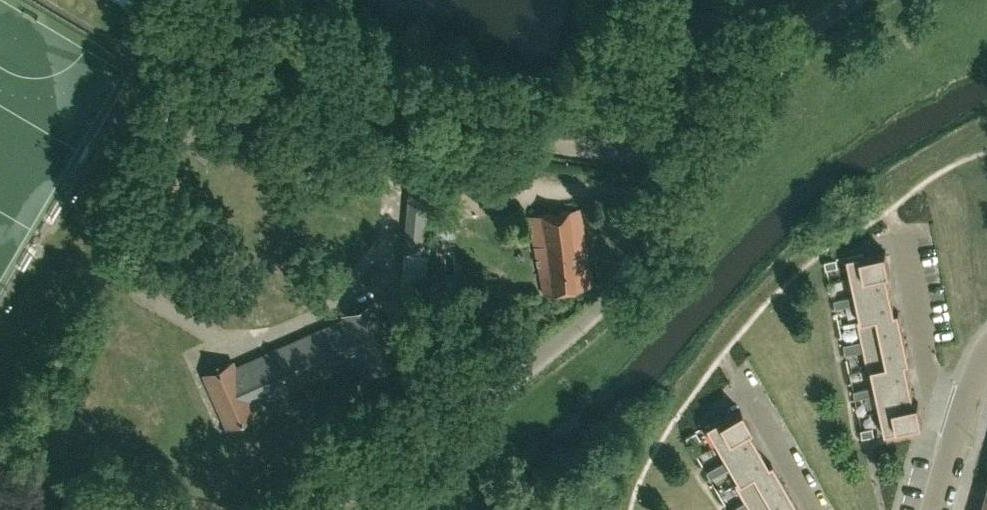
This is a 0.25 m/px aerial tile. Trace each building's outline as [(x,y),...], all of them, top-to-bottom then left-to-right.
[(424,249),(427,210),(429,195),(409,194),(404,247),(424,249)] [(542,292),(589,285),(580,207),(528,215),(542,292)] [(848,256),(852,278),(890,269),(886,250),(874,253),(873,250),(848,256)] [(825,261),(827,269),(838,266),(837,258),(825,261)] [(890,270),(890,269),(852,278),(856,295),(834,300),(835,303),(891,291),(886,271),(890,270)] [(858,321),(899,312),(899,311),(895,311),(891,291),(835,303),(836,307),(858,303),(861,319),(858,320),(858,321)] [(236,370),(234,366),(232,361),(203,374),(226,425),(255,413),(251,403),(304,379),(302,375),(358,351),(368,373),(400,358),(375,300),(342,315),(343,318),(264,353),(266,357),(236,370)] [(904,336),(899,312),(858,321),(862,340),(844,344),(845,349),(904,336)] [(864,350),(868,369),(910,360),(904,336),(845,349),(846,354),(864,350)] [(910,361),(910,360),(868,369),(868,370),(872,369),(875,385),(854,390),(854,394),(910,382),(906,362),(910,361)] [(881,410),(919,402),(918,401),(915,402),(910,382),(854,394),(855,398),(877,393),(881,410)] [(923,421),(919,402),(881,410),(885,432),(911,427),(911,424),(923,421)] [(705,425),(716,444),(749,425),(739,408),(729,414),(727,412),(705,425)] [(749,425),(716,444),(725,459),(705,470),(707,474),(757,445),(746,427),(750,425),(749,425)] [(861,429),(863,437),(874,435),(873,427),(861,429)] [(684,436),(688,443),(699,437),(695,430),(684,436)] [(734,482),(734,483),(771,462),(770,461),(767,463),(757,445),(707,474),(709,477),(729,466),(737,480),(734,482)] [(771,462),(734,483),(744,500),(728,509),(737,509),(783,483),(771,462)] [(783,483),(737,509),(747,509),(749,509),(750,509),(787,509),(796,505),(783,483)]
